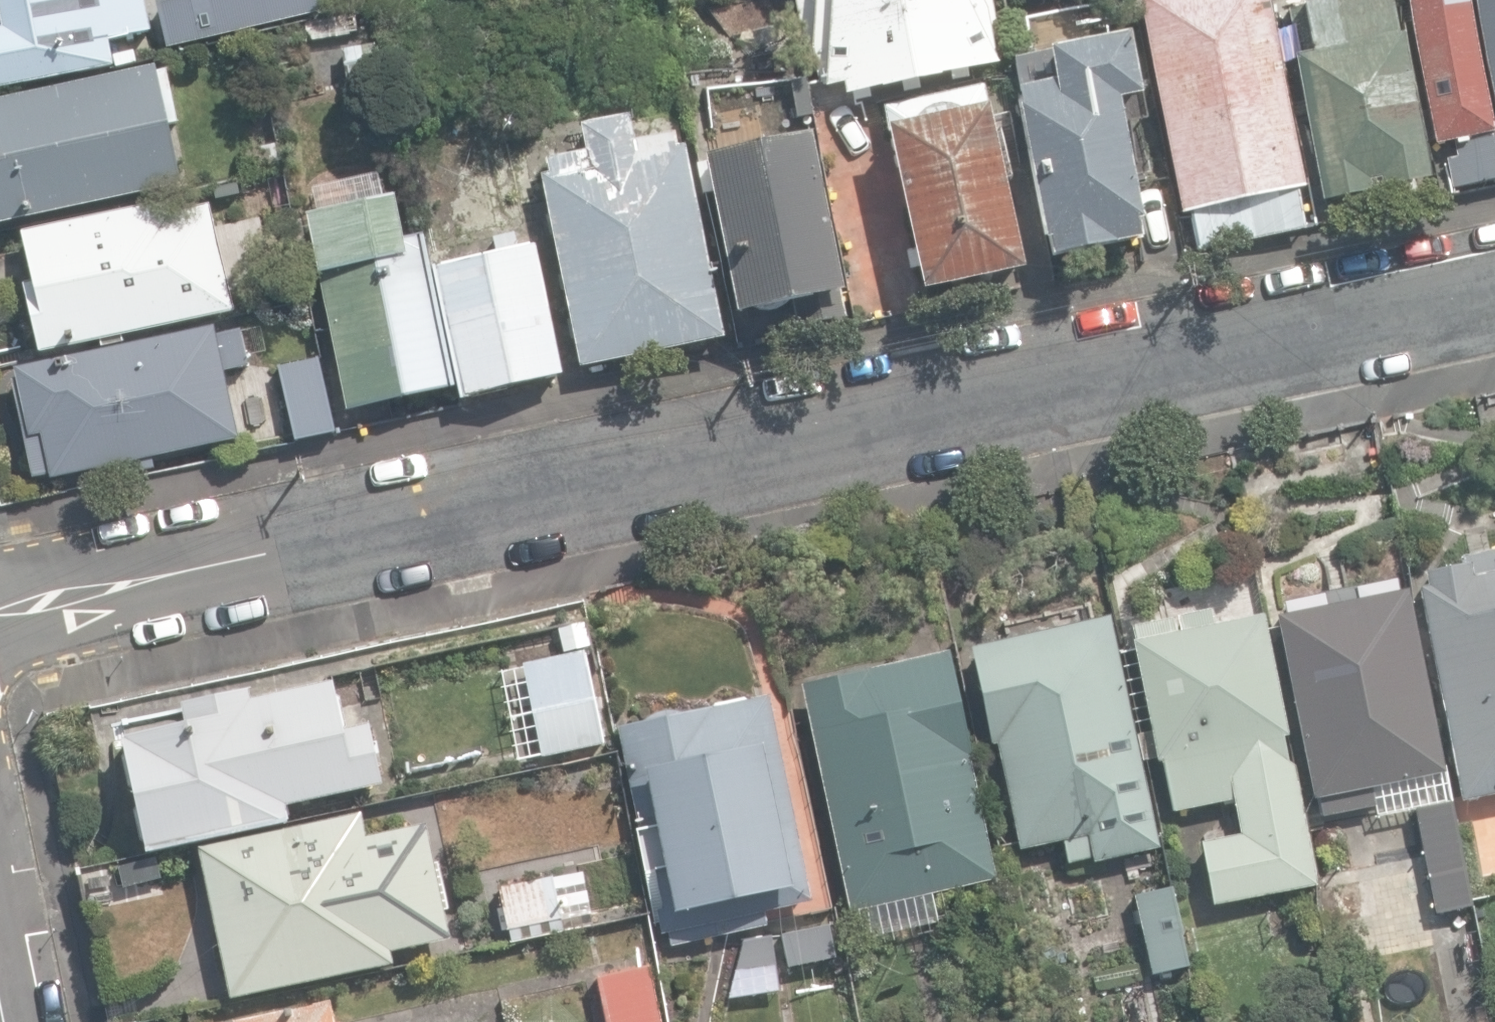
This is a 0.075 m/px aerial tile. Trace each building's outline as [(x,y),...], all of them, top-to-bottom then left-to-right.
[(112,64),(107,42),(135,36),(135,35),(151,31),(144,0),(0,0),(0,88),(112,64)] [(320,17),(316,0),(279,0),(284,24),(320,17)] [(349,18),(378,11),(375,0),(344,0),(349,18)] [(848,98),(999,66),(990,0),(796,0),(804,57),(815,54),(824,90),(845,86),(848,98)] [(1203,248),(1310,226),(1302,189),(1305,188),(1266,0),(1139,0),(1183,213),(1195,211),(1203,248)] [(1324,205),(1396,191),(1395,186),(1428,179),(1400,36),(1393,37),(1386,0),(1326,0),(1301,5),(1311,54),(1295,57),(1324,205)] [(1452,187),(1454,187),(1494,179),(1494,137),(1469,0),(1411,0),(1438,144),(1444,143),(1452,187)] [(1494,105),(1494,0),(1475,0),(1494,105)] [(162,22),(169,53),(223,42),(224,41),(220,20),(205,24),(203,14),(162,22)] [(1019,90),(1052,256),(1140,238),(1136,220),(1141,219),(1118,102),(1136,99),(1124,37),(1048,52),(1054,83),(1019,90)] [(349,85),(382,76),(374,45),(342,53),(349,85)] [(179,184),(183,183),(171,127),(177,126),(165,71),(155,73),(153,65),(0,99),(0,224),(179,184)] [(795,117),(812,114),(805,78),(787,81),(795,117)] [(951,284),(964,294),(985,290),(992,276),(1022,269),(983,85),(885,105),(924,290),(951,284)] [(541,175),(580,365),(722,337),(683,148),(679,149),(675,129),(634,137),(630,118),(624,119),(623,115),(581,123),(586,150),(544,159),(547,174),(541,175)] [(793,303),(797,329),(844,320),(809,138),(703,158),(733,315),(793,303)] [(304,214),(346,411),(453,388),(420,234),(403,238),(393,195),(304,214)] [(24,285),(40,352),(232,310),(209,203),(171,211),(168,200),(21,232),(32,283),(24,285)] [(436,267),(465,399),(561,378),(532,246),(436,267)] [(49,478),(52,479),(122,463),(124,472),(155,465),(153,458),(240,439),(225,368),(247,363),(240,329),(216,335),(214,325),(14,368),(15,377),(10,378),(32,478),(49,474),(49,478)] [(277,368),(292,441),(336,431),(320,359),(277,368)] [(1494,445),(1494,391),(1485,393),(1494,445)] [(1339,426),(1349,479),(1383,473),(1373,420),(1339,426)] [(1458,556),(1459,564),(1423,571),(1426,587),(1418,589),(1461,801),(1494,794),(1494,549),(1458,556)] [(1319,797),(1323,817),(1375,806),(1371,787),(1445,772),(1408,589),(1400,590),(1397,578),(1354,587),(1355,589),(1323,595),(1322,593),(1284,601),(1287,614),(1277,616),(1313,798),(1319,797)] [(1202,841),(1215,904),(1316,883),(1262,614),(1217,623),(1215,610),(1180,617),(1182,631),(1177,632),(1174,618),(1131,626),(1158,763),(1164,762),(1174,811),(1233,800),(1239,834),(1202,841)] [(1104,859),(1106,866),(1121,863),(1120,856),(1161,847),(1112,615),(971,645),(993,744),(998,743),(1020,849),(1064,840),(1069,863),(1093,858),(1094,861),(1104,859)] [(524,664),(543,756),(602,743),(583,651),(524,664)] [(802,684),(850,912),(997,880),(971,757),(972,757),(950,652),(802,684)] [(125,738),(149,851),(289,822),(285,805),(382,784),(369,723),(346,728),(339,696),(338,696),(337,697),(334,681),(252,698),(251,691),(183,705),(187,725),(125,738)] [(669,932),(672,945),(720,935),(717,922),(726,921),(728,933),(767,925),(764,912),(811,902),(768,696),(620,727),(663,934),(669,932)] [(1414,809),(1435,911),(1470,904),(1472,904),(1451,801),(1414,809)] [(199,847),(231,998),(395,964),(392,951),(450,939),(426,824),(368,836),(363,812),(199,847)] [(77,869),(85,911),(162,895),(154,853),(77,869)] [(500,886),(509,929),(563,917),(553,874),(500,886)] [(1173,886),(1135,894),(1145,941),(1183,933),(1173,886)] [(781,933),(789,967),(835,957),(827,922),(781,933)] [(745,939),(729,997),(780,990),(772,934),(745,939)] [(1165,974),(1191,970),(1185,936),(1159,941),(1165,974)] [(608,1021),(661,1021),(649,964),(598,975),(608,1021)] [(340,1020),(335,1020),(330,1000),(227,1021),(341,1021),(340,1020)]
